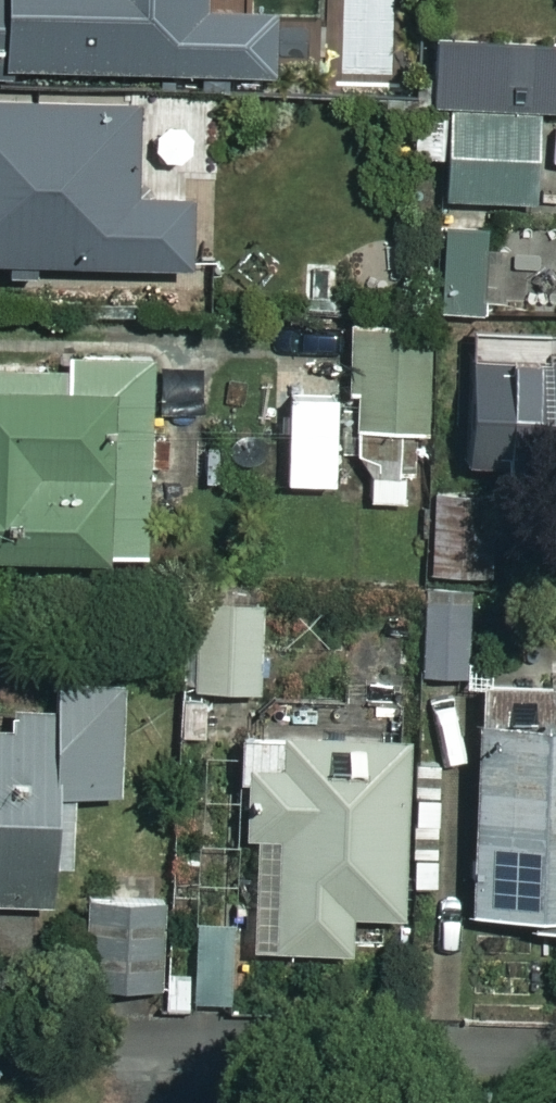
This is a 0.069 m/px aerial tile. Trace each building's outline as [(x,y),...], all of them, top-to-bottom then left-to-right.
[(278,71),(277,12),(211,12),(211,0),(0,0),(0,71),(278,71)] [(441,41),(439,106),(555,110),(555,44),(441,41)] [(0,98),(0,261),(193,265),(195,192),(144,191),(145,101),(0,98)] [(531,115),(441,111),(437,192),(528,196),(530,144),(531,115)] [(495,222),(449,220),(445,313),(491,314),(495,222)] [(356,429),(367,429),(368,506),(413,505),(412,429),(429,428),(428,326),(354,327),(356,429)] [(0,354),(0,556),(151,557),(153,356),(0,354)] [(287,493),(275,419),(208,429),(219,503),(287,493)] [(472,673),(470,588),(427,589),(429,675),(472,673)] [(263,603),(201,600),(197,691),(260,694),(263,603)] [(484,667),(473,914),(540,917),(540,929),(555,929),(555,670),(484,667)] [(60,678),(60,708),(9,708),(9,728),(0,728),(0,902),(59,901),(57,793),(128,792),(126,677),(60,678)] [(408,737),(247,737),(247,826),(256,826),(256,951),(353,951),(353,915),(409,915),(408,737)] [(168,902),(90,900),(87,987),(165,989),(168,902)]
